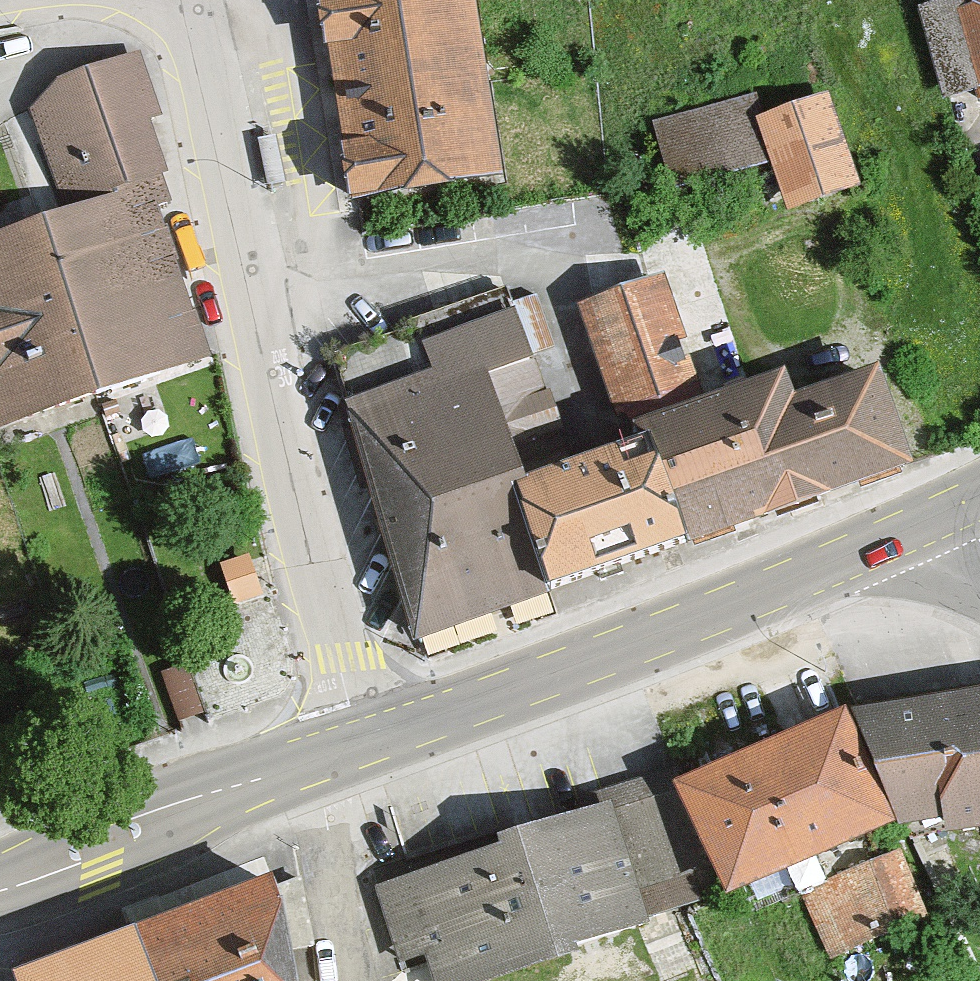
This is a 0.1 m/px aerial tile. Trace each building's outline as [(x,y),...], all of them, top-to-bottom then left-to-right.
[(357,196),(494,174),(466,0),(326,0),(357,196)] [(922,14),(957,121),(979,114),(979,0),(962,0),(962,1),(922,14)] [(137,59),(23,103),(65,216),(167,188),(137,59)] [(746,99),(640,127),(660,196),(766,167),(746,99)] [(829,100),(758,123),(787,216),(860,189),(829,100)] [(0,247),(0,430),(211,360),(158,197),(0,247)] [(646,442),(685,542),(905,465),(874,379),(791,408),(781,382),(695,414),(653,289),(594,309),(641,444),(646,442)] [(510,304),(506,290),(409,324),(411,331),(333,356),(417,636),(549,589),(517,492),(478,375),(528,356),(510,304)] [(510,304),(528,356),(555,345),(537,294),(510,304)] [(517,492),(567,472),(528,356),(478,375),(517,492)] [(517,492),(549,589),(685,542),(646,442),(641,444),(567,472),(517,492)] [(247,561),(226,568),(236,599),(257,592),(251,574),(247,561)] [(848,712),(906,830),(979,825),(979,696),(848,712)] [(848,712),(679,794),(737,912),(792,886),(825,870),(906,830),(848,712)] [(379,885),(396,964),(429,954),(438,980),(532,980),(654,941),(647,920),(684,905),(644,782),(598,793),(609,818),(379,885)] [(825,870),(792,886),(837,978),(942,927),(904,850),(833,885),(825,870)] [(286,951),(313,946),(301,880),(275,890),(273,884),(126,939),(18,979),(19,980),(292,980),(286,951)]
